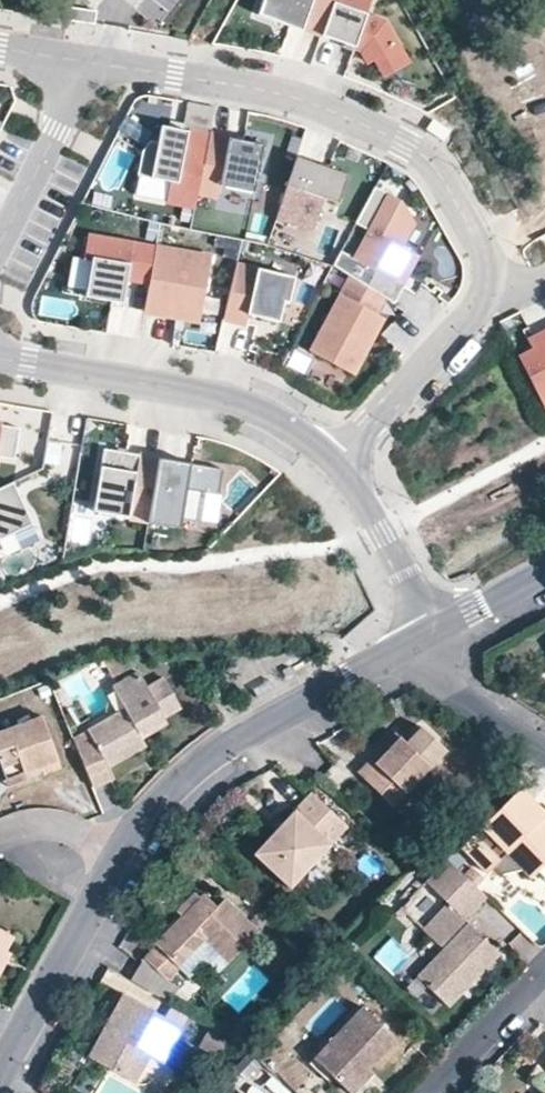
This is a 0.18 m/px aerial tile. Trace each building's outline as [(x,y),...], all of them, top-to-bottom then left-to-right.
[(303,28),(322,35),(334,1),(334,0),(263,0),(258,15),(302,31),(303,28)] [(341,4),(334,1),(322,35),(368,51),(375,61),(381,57),(401,43),(385,21),(367,14),(372,0),(343,0),(341,4)] [(411,58),(401,43),(381,57),(391,72),(411,58)] [(186,123),(208,129),(213,111),(192,104),(186,123)] [(198,192),(210,135),(148,123),(138,173),(171,180),(166,201),(195,207),(198,192)] [(221,185),(254,192),(264,144),(210,133),(210,135),(198,192),(218,196),(221,185)] [(348,175),(297,157),(276,217),(313,230),(324,199),(338,203),(348,175)] [(419,223),(400,201),(375,187),(355,223),(370,231),(355,258),(341,251),(333,265),(352,277),(384,297),(394,304),(406,285),(401,282),(418,255),(404,246),(419,223)] [(149,282),(155,248),(90,237),(86,258),(91,259),(85,297),(123,304),(127,278),(149,282)] [(211,257),(156,247),(155,248),(149,282),(144,312),(199,322),(211,257)] [(236,264),(223,319),(246,324),(248,314),(279,322),(284,301),(289,302),(295,277),(258,268),(257,270),(236,264)] [(384,297),(352,277),(314,351),(356,372),(385,314),(377,310),(384,297)] [(544,403),(544,333),(529,341),(534,351),(519,358),(542,405),(544,403)] [(14,459),(19,428),(0,425),(0,457),(14,459)] [(148,521),(158,458),(104,449),(93,512),(148,521)] [(223,469),(158,458),(148,521),(148,523),(170,527),(171,518),(200,523),(205,492),(219,494),(223,469)] [(0,488),(0,539),(32,524),(12,482),(0,488)] [(135,736),(162,722),(179,713),(163,684),(145,693),(136,678),(110,691),(120,712),(83,732),(83,733),(67,739),(87,789),(109,780),(105,770),(143,750),(139,742),(135,736)] [(55,771),(36,719),(0,733),(0,777),(2,782),(36,768),(38,776),(55,771)] [(135,736),(139,742),(165,728),(162,722),(135,736)] [(444,745),(419,722),(402,739),(396,734),(370,761),(367,757),(353,771),(390,804),(444,745)] [(370,761),(396,734),(392,729),(367,757),(370,761)] [(5,790),(38,776),(36,768),(2,782),(5,790)] [(516,787),(457,845),(483,871),(490,864),(498,872),(520,867),(528,876),(544,859),(544,831),(534,819),(541,813),(516,787)] [(251,853),(287,887),(345,826),(309,793),(251,853)] [(544,831),(544,817),(541,813),(534,819),(544,831)] [(483,895),(444,858),(424,879),(446,900),(462,916),(483,895)] [(175,910),(179,914),(199,895),(193,890),(175,910)] [(199,895),(179,914),(154,942),(157,945),(145,958),(130,978),(166,999),(175,983),(168,979),(180,967),(177,965),(206,936),(228,957),(257,927),(253,923),(247,917),(222,893),(214,903),(202,892),(199,895)] [(422,927),(442,945),(465,920),(462,916),(446,900),(422,927)] [(247,917),(253,923),(258,918),(252,913),(247,917)] [(465,920),(442,945),(414,973),(438,997),(462,974),(469,980),(498,950),(465,920)] [(446,1004),(469,980),(462,974),(438,997),(446,1004)] [(132,1046),(146,1054),(157,1061),(178,1024),(120,991),(85,1055),(116,1073),(132,1046)] [(344,1088),(366,1067),(394,1037),(360,1005),(310,1057),(331,1076),(344,1088)] [(132,1046),(116,1073),(131,1081),(146,1054),(132,1046)] [(326,1081),(331,1076),(310,1057),(305,1061),(326,1081)] [(149,1090),(161,1065),(150,1060),(138,1085),(149,1090)] [(344,1088),(348,1092),(352,1092),(373,1072),(366,1067),(344,1088)]
